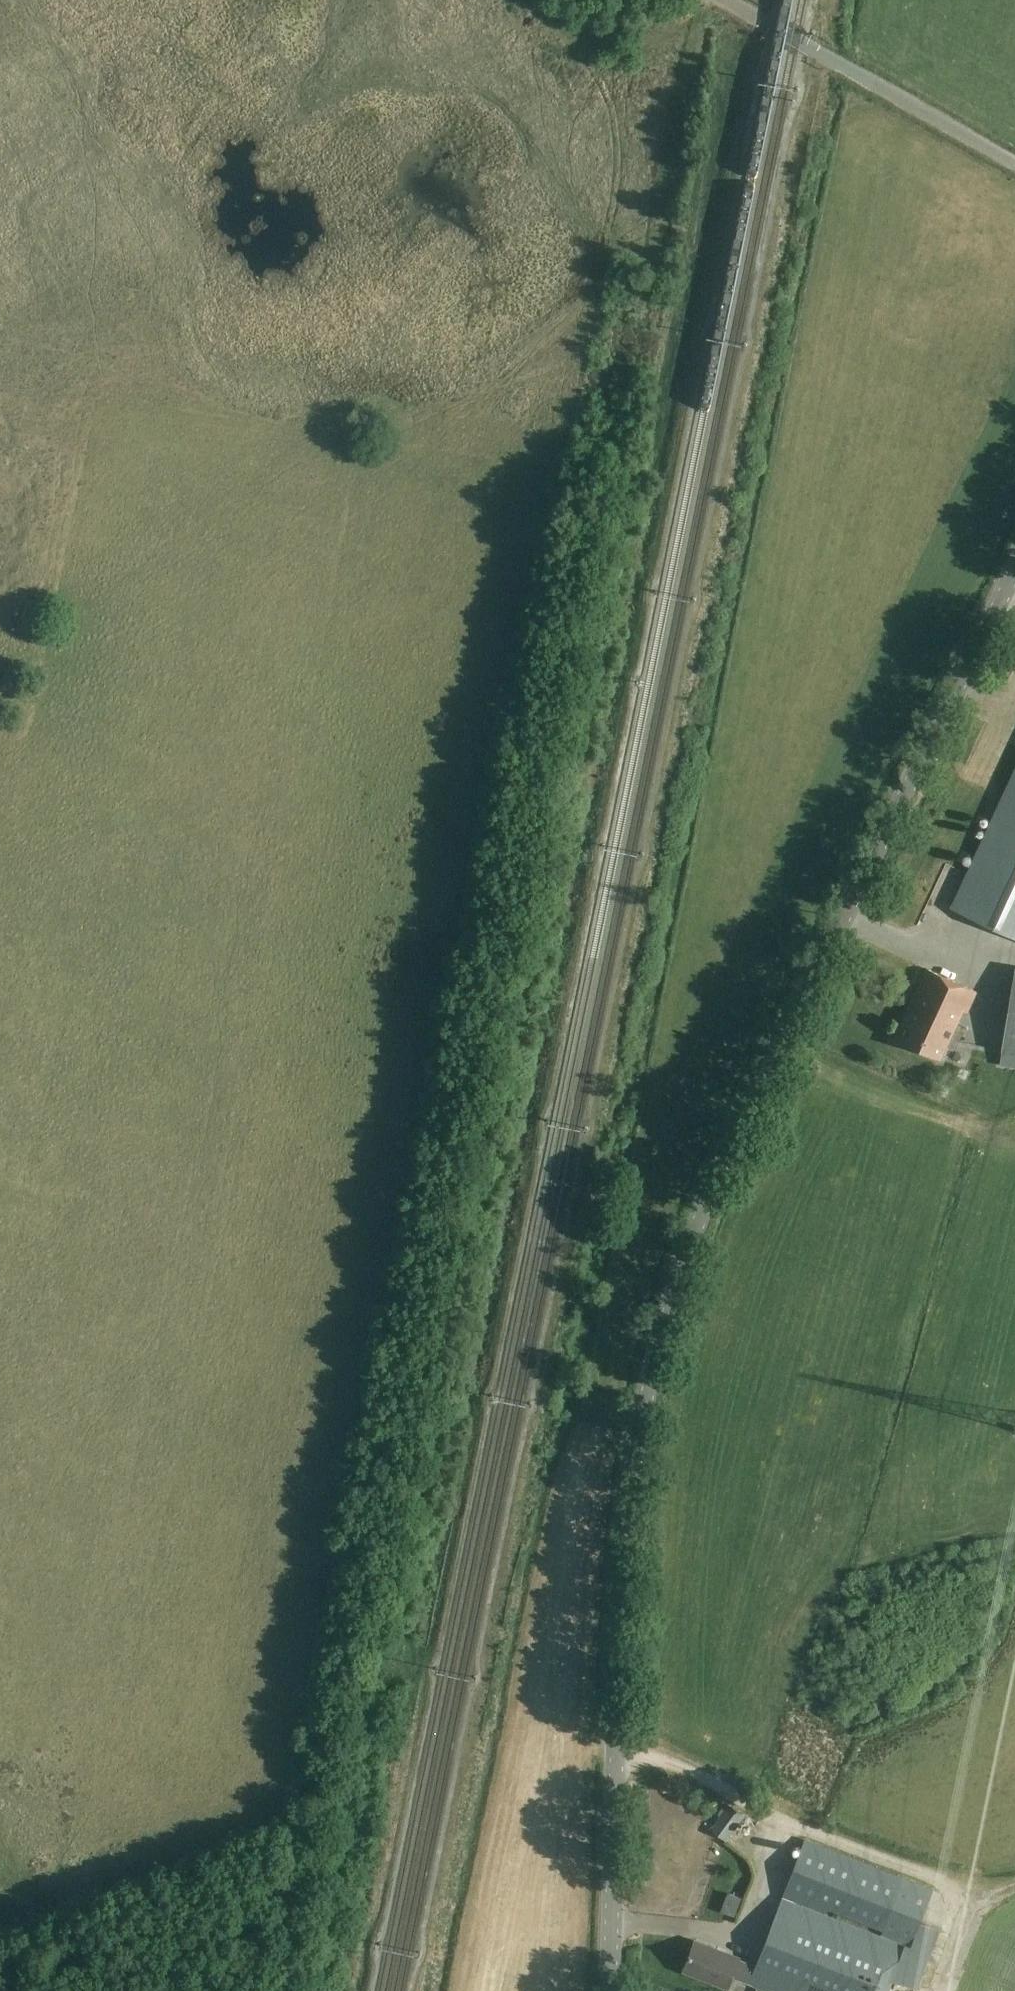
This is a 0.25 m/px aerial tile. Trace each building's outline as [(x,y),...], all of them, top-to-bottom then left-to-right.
[(1005,798),(954,909),(1014,938),(1014,775),(1005,798)] [(977,992),(926,969),(894,1039),(941,1060),(964,1010),(968,1012),(977,992)] [(1006,1023),(999,1066),(1014,1068),(1014,972),(1006,1023)] [(712,1832),(725,1841),(736,1826),(741,1829),(748,1818),(731,1806),(712,1832)] [(768,1990),(889,1990),(893,1981),(918,1989),(940,1932),(920,1924),(933,1890),(805,1841),(756,1966),(738,1960),(739,1958),(696,1941),(684,1971),(728,1988),(732,1977),(768,1990)]
